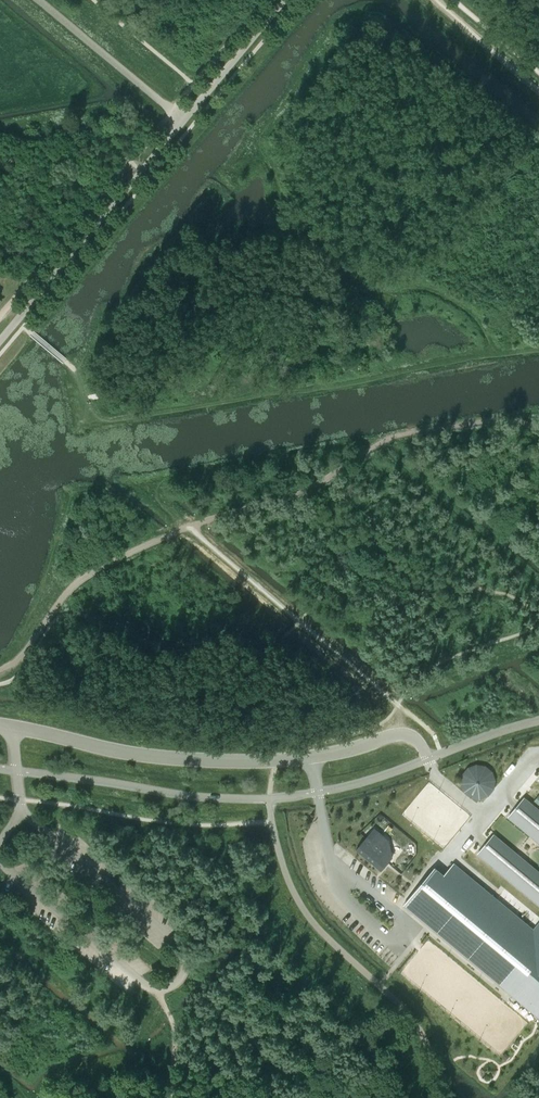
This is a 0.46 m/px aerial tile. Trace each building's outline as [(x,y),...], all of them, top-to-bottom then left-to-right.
[(459,792),(491,798),(497,768),(465,763),(459,792)] [(519,799),(503,817),(538,847),(538,816),(519,799)] [(386,844),(374,835),(368,842),(364,839),(356,850),(380,870),(388,861),(379,853),(386,844)] [(488,836),(473,854),(538,910),(538,879),(488,836)] [(399,907),(533,1018),(538,1010),(538,914),(525,930),(448,865),(438,877),(430,870),(399,907)]
